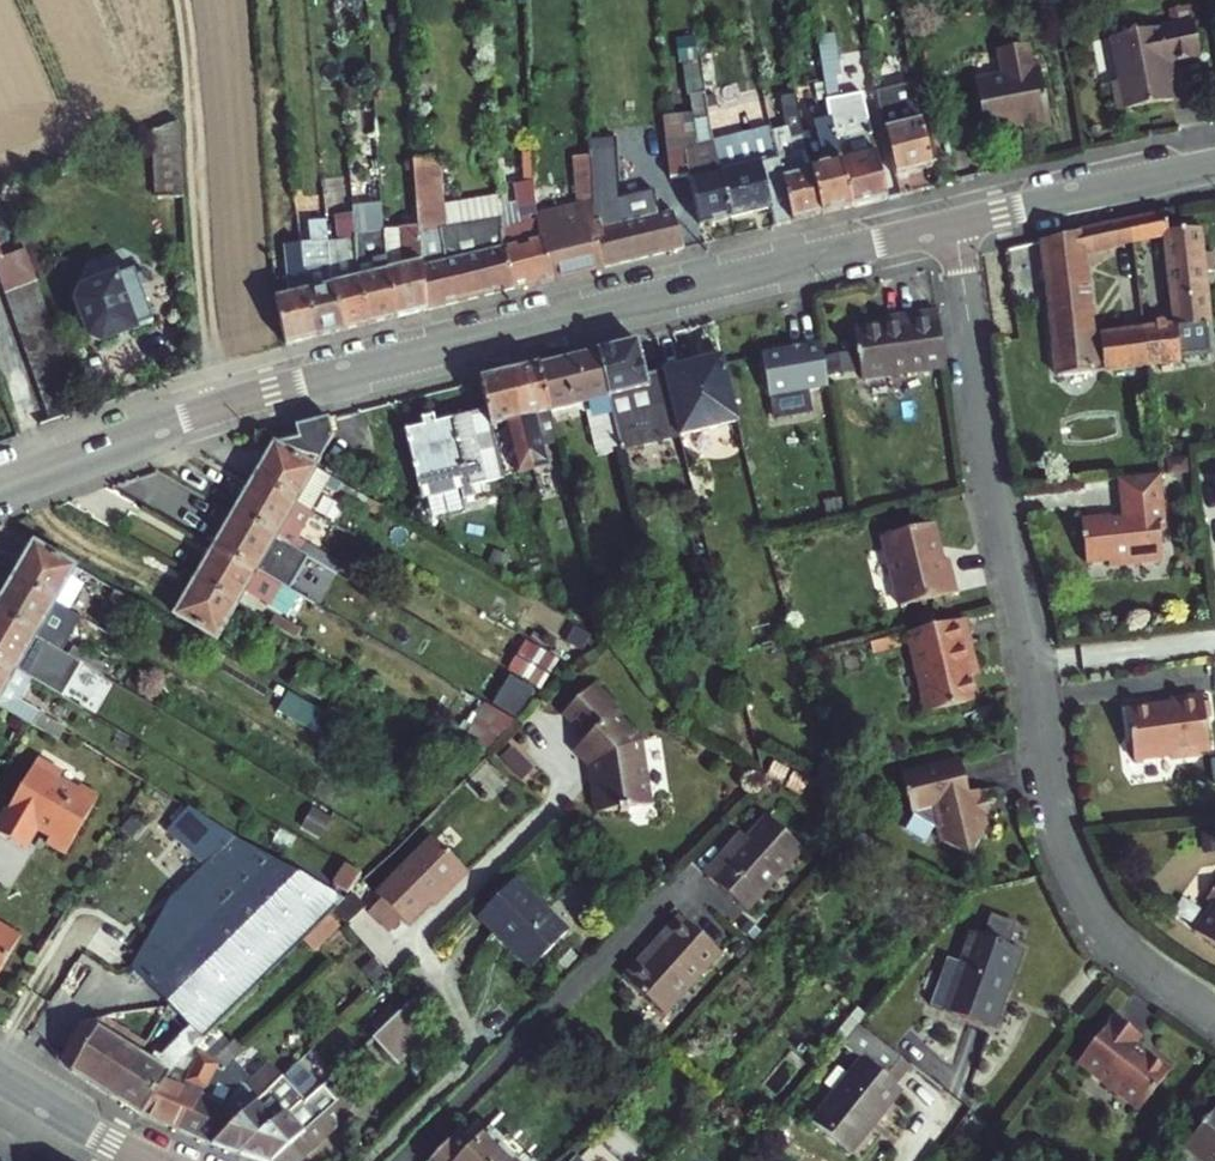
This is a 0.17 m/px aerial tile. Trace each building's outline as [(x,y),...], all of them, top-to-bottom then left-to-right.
[(1171,59),(1180,57),(1208,52),(1202,17),(1119,31),(1127,77),(1119,78),(1123,106),(1178,97),(1175,80),(1171,59)] [(821,63),(829,120),(853,205),(888,197),(873,134),(863,121),(853,113),(844,114),(841,95),(837,96),(834,73),(839,72),(833,32),(817,34),(821,63)] [(821,63),(817,34),(803,36),(807,65),(821,63)] [(873,76),(868,37),(854,39),(857,60),(855,61),(860,95),(876,92),(873,76)] [(1028,115),(1030,125),(1057,120),(1045,56),(1039,58),(1035,40),(1008,45),(1013,72),(1002,74),(987,95),(993,125),(1018,121),(1018,117),(1028,115)] [(1171,59),(1175,80),(1183,79),(1180,57),(1171,59)] [(877,101),(898,176),(935,167),(911,84),(902,85),(900,73),(873,76),(876,92),(877,101)] [(672,177),(683,176),(689,175),(701,224),(732,216),(708,130),(703,91),(692,92),(699,139),(704,137),(712,167),(693,172),(684,140),(678,141),(666,143),(672,177)] [(789,140),(773,143),(790,202),(794,220),(824,212),(812,167),(803,133),(798,109),(784,112),(789,140)] [(812,167),(824,212),(853,205),(829,120),(815,124),(817,130),(825,165),(812,167)] [(182,121),(151,133),(160,203),(187,203),(182,121)] [(708,130),(732,216),(790,202),(773,143),(771,134),(728,145),(723,126),(708,130)] [(803,133),(812,167),(825,165),(817,130),(803,133)] [(505,228),(501,158),(481,159),(486,228),(505,228)] [(624,158),(589,160),(591,178),(625,176),(624,158)] [(422,224),(429,310),(518,288),(507,252),(506,232),(447,247),(446,234),(452,233),(447,159),(417,161),(421,213),(422,224)] [(365,161),(351,162),(355,213),(356,228),(370,227),(365,161)] [(518,288),(554,279),(539,216),(538,212),(536,179),(527,180),(528,199),(523,201),(528,223),(505,228),(506,232),(507,252),(518,288)] [(539,216),(554,279),(606,266),(594,221),(592,203),(539,216)] [(594,221),(606,266),(684,247),(675,211),(604,228),(602,220),(594,221)] [(341,241),(330,242),(334,290),(347,331),(372,325),(360,281),(356,228),(355,213),(339,214),(341,241)] [(407,214),(408,225),(422,224),(421,213),(407,214)] [(1207,325),(1202,272),(1213,271),(1212,254),(1200,254),(1198,231),(1168,234),(1166,216),(1129,223),(1131,245),(1163,239),(1172,311),(1138,315),(1140,328),(1144,367),(1204,361),(1202,326),(1207,325)] [(289,345),(318,338),(307,295),(303,249),(300,218),(280,219),(285,297),(277,298),(289,345)] [(1129,223),(1107,228),(1109,250),(1131,245),(1129,223)] [(408,225),(386,226),(390,279),(401,317),(429,310),(422,224),(408,225)] [(360,281),(372,325),(401,317),(390,279),(386,226),(370,227),(356,228),(360,281)] [(307,295),(318,338),(347,331),(334,290),(330,242),(329,228),(313,229),(314,248),(303,249),(307,295)] [(1057,377),(1144,367),(1140,328),(1089,333),(1081,255),(1109,250),(1107,228),(1079,233),(1041,243),(1057,377)] [(7,295),(40,283),(29,250),(5,258),(0,246),(0,275),(7,295)] [(148,270),(105,286),(100,278),(89,281),(89,293),(86,293),(82,305),(94,338),(110,340),(158,322),(144,287),(153,283),(148,270)] [(7,295),(13,311),(46,299),(40,283),(7,295)] [(13,311),(19,326),(51,315),(46,299),(13,311)] [(944,368),(937,311),(895,315),(896,324),(856,328),(862,378),(944,368)] [(51,315),(19,326),(26,343),(58,332),(51,315)] [(26,343),(32,358),(63,347),(58,332),(26,343)] [(645,376),(636,342),(624,345),(594,353),(607,399),(609,407),(619,443),(676,427),(670,402),(663,372),(662,371),(645,376)] [(828,388),(821,343),(762,358),(774,402),(828,388)] [(38,375),(69,364),(63,347),(32,358),(38,375)] [(537,367),(549,414),(607,399),(594,353),(537,367)] [(741,440),(721,357),(663,372),(670,402),(676,427),(679,437),(683,453),(741,440)] [(38,375),(43,389),(74,378),(69,364),(38,375)] [(549,414),(537,367),(507,374),(532,470),(549,466),(537,417),(549,414)] [(532,470),(507,374),(480,381),(487,411),(492,428),(504,425),(516,474),(532,470)] [(49,404),(79,393),(74,378),(43,389),(49,404)] [(79,393),(49,404),(55,420),(85,410),(79,393)] [(416,480),(460,469),(463,481),(468,479),(470,489),(505,480),(492,428),(487,411),(434,424),(432,417),(419,421),(421,427),(404,431),(416,480)] [(315,470),(274,447),(253,482),(294,506),(315,470)] [(460,469),(416,480),(422,501),(465,490),(463,481),(460,469)] [(331,480),(315,470),(294,506),(310,515),(331,480)] [(1162,531),(1156,475),(1115,479),(1119,520),(1107,521),(1107,517),(1077,520),(1082,564),(1104,561),(1105,567),(1159,562),(1156,532),(1162,531)] [(294,506),(253,482),(234,515),(275,539),(291,548),(310,515),(294,506)] [(372,503),(345,488),(332,510),(359,524),(372,503)] [(275,539),(234,515),(214,550),(255,573),(275,539)] [(929,522),(877,535),(894,603),(950,590),(942,556),(934,558),(931,546),(935,545),(929,522)] [(255,573),(271,582),(291,548),(275,539),(255,573)] [(74,569),(34,546),(12,582),(53,606),(74,569)] [(306,547),(302,554),(328,570),(337,575),(342,567),(306,547)] [(255,573),(214,550),(196,582),(237,605),(246,590),(270,603),(279,587),(271,582),(255,573)] [(323,578),(328,570),(302,554),(296,563),(323,578)] [(0,602),(0,616),(35,636),(53,606),(12,582),(0,602)] [(237,605),(196,582),(176,617),(217,640),(237,605)] [(279,587),(270,603),(284,611),(294,595),(279,587)] [(126,600),(112,592),(107,600),(121,608),(126,600)] [(53,606),(35,636),(49,645),(67,614),(53,606)] [(0,616),(0,663),(14,671),(29,680),(63,700),(84,665),(70,657),(49,645),(35,636),(0,616)] [(274,616),(269,624),(295,639),(299,631),(274,616)] [(962,618),(903,633),(923,712),(974,700),(961,644),(967,643),(962,618)] [(586,637),(573,628),(564,643),(578,651),(586,637)] [(532,637),(498,701),(527,716),(561,652),(532,637)] [(106,668),(75,649),(70,657),(84,665),(102,675),(106,668)] [(253,651),(248,659),(268,670),(272,663),(253,651)] [(0,663),(0,708),(30,726),(58,741),(64,731),(65,730),(17,701),(29,680),(14,671),(0,663)] [(316,699),(329,678),(315,669),(312,674),(303,668),(293,685),(316,699)] [(599,684),(568,714),(592,740),(583,750),(602,768),(604,778),(599,779),(605,814),(626,810),(627,814),(638,812),(637,809),(657,806),(646,740),(620,715),(611,705),(615,700),(599,684)] [(321,713),(289,694),(278,712),(310,732),(321,713)] [(625,710),(615,700),(611,705),(620,715),(625,710)] [(1192,755),(1204,754),(1197,700),(1168,704),(1166,703),(1165,704),(1165,707),(1166,711),(1152,713),(1149,710),(1121,714),(1128,763),(1164,759),(1170,763),(1187,761),(1192,755)] [(493,755),(521,727),(504,717),(477,745),(493,755)] [(602,768),(583,750),(579,753),(598,771),(599,779),(604,778),(602,768)] [(34,759),(0,816),(0,837),(20,849),(33,828),(46,837),(42,844),(61,855),(94,799),(75,788),(73,792),(54,781),(59,774),(34,759)] [(957,762),(899,777),(909,814),(935,831),(936,843),(963,860),(983,829),(982,826),(978,823),(982,816),(981,813),(974,809),(970,792),(965,793),(957,762)] [(1203,765),(1206,786),(1214,784),(1214,763),(1203,765)] [(181,1030),(195,1044),(294,948),(307,935),(329,915),(334,910),(345,900),(233,839),(188,811),(168,832),(206,866),(171,902),(136,971),(179,1022),(184,1027),(181,1030)] [(799,850),(764,819),(746,838),(737,847),(733,844),(705,873),(744,909),(799,850)] [(742,834),(733,844),(737,847),(746,838),(742,834)] [(430,839),(373,896),(378,901),(399,922),(405,928),(430,904),(437,896),(441,900),(467,875),(430,839)] [(357,873),(342,864),(330,884),(345,893),(357,873)] [(1213,879),(1199,901),(1207,907),(1190,932),(1214,949),(1214,880),(1213,879)] [(566,931),(515,880),(481,914),(532,965),(566,931)] [(437,896),(430,904),(434,908),(441,900),(437,896)] [(360,912),(349,901),(339,911),(349,921),(360,912)] [(399,922),(378,901),(365,914),(386,935),(399,922)] [(329,915),(307,935),(314,943),(336,922),(329,915)] [(678,917),(662,934),(670,942),(629,985),(662,1016),(719,955),(678,917)] [(19,938),(0,927),(0,969),(19,938)] [(1022,951),(972,933),(945,1010),(993,1029),(1022,951)] [(622,978),(629,985),(670,942),(662,934),(622,978)] [(409,1001),(372,1036),(395,1061),(420,1037),(430,1027),(420,1014),(409,1001)] [(76,1064),(96,1030),(105,1016),(81,1021),(61,1055),(76,1064)] [(1138,1037),(1113,1016),(1076,1064),(1136,1111),(1167,1072),(1145,1054),(1143,1057),(1134,1050),(1136,1048),(1132,1045),(1138,1037)] [(153,1051),(157,1054),(181,1030),(177,1025),(153,1051)] [(858,1025),(842,1044),(862,1059),(813,1122),(846,1148),(865,1125),(872,1130),(902,1089),(897,1085),(912,1066),(858,1025)] [(138,1056),(96,1030),(76,1064),(71,1071),(113,1098),(138,1056)] [(113,1098),(140,1114),(166,1072),(188,1051),(195,1044),(181,1030),(157,1054),(153,1051),(148,1061),(138,1056),(113,1098)] [(140,1114),(177,1131),(212,1067),(220,1072),(239,1055),(229,1044),(207,1063),(196,1056),(180,1080),(166,1072),(140,1114)] [(188,1051),(166,1072),(180,1080),(196,1056),(188,1051)] [(207,1145),(237,1154),(283,1112),(285,1114),(295,1104),(301,1101),(311,1092),(303,1082),(276,1058),(252,1082),(245,1079),(230,1102),(213,1094),(224,1075),(220,1072),(212,1067),(177,1131),(207,1145)] [(318,1086),(311,1092),(301,1101),(295,1104),(285,1114),(283,1112),(237,1154),(262,1160),(293,1160),(346,1112),(318,1086)] [(1178,1150),(1192,1160),(1214,1160),(1214,1102),(1178,1150)] [(865,1125),(846,1148),(853,1153),(872,1130),(865,1125)] [(468,1144),(456,1133),(451,1139),(428,1160),(511,1160),(492,1143),(497,1138),(484,1126),(468,1144)]
